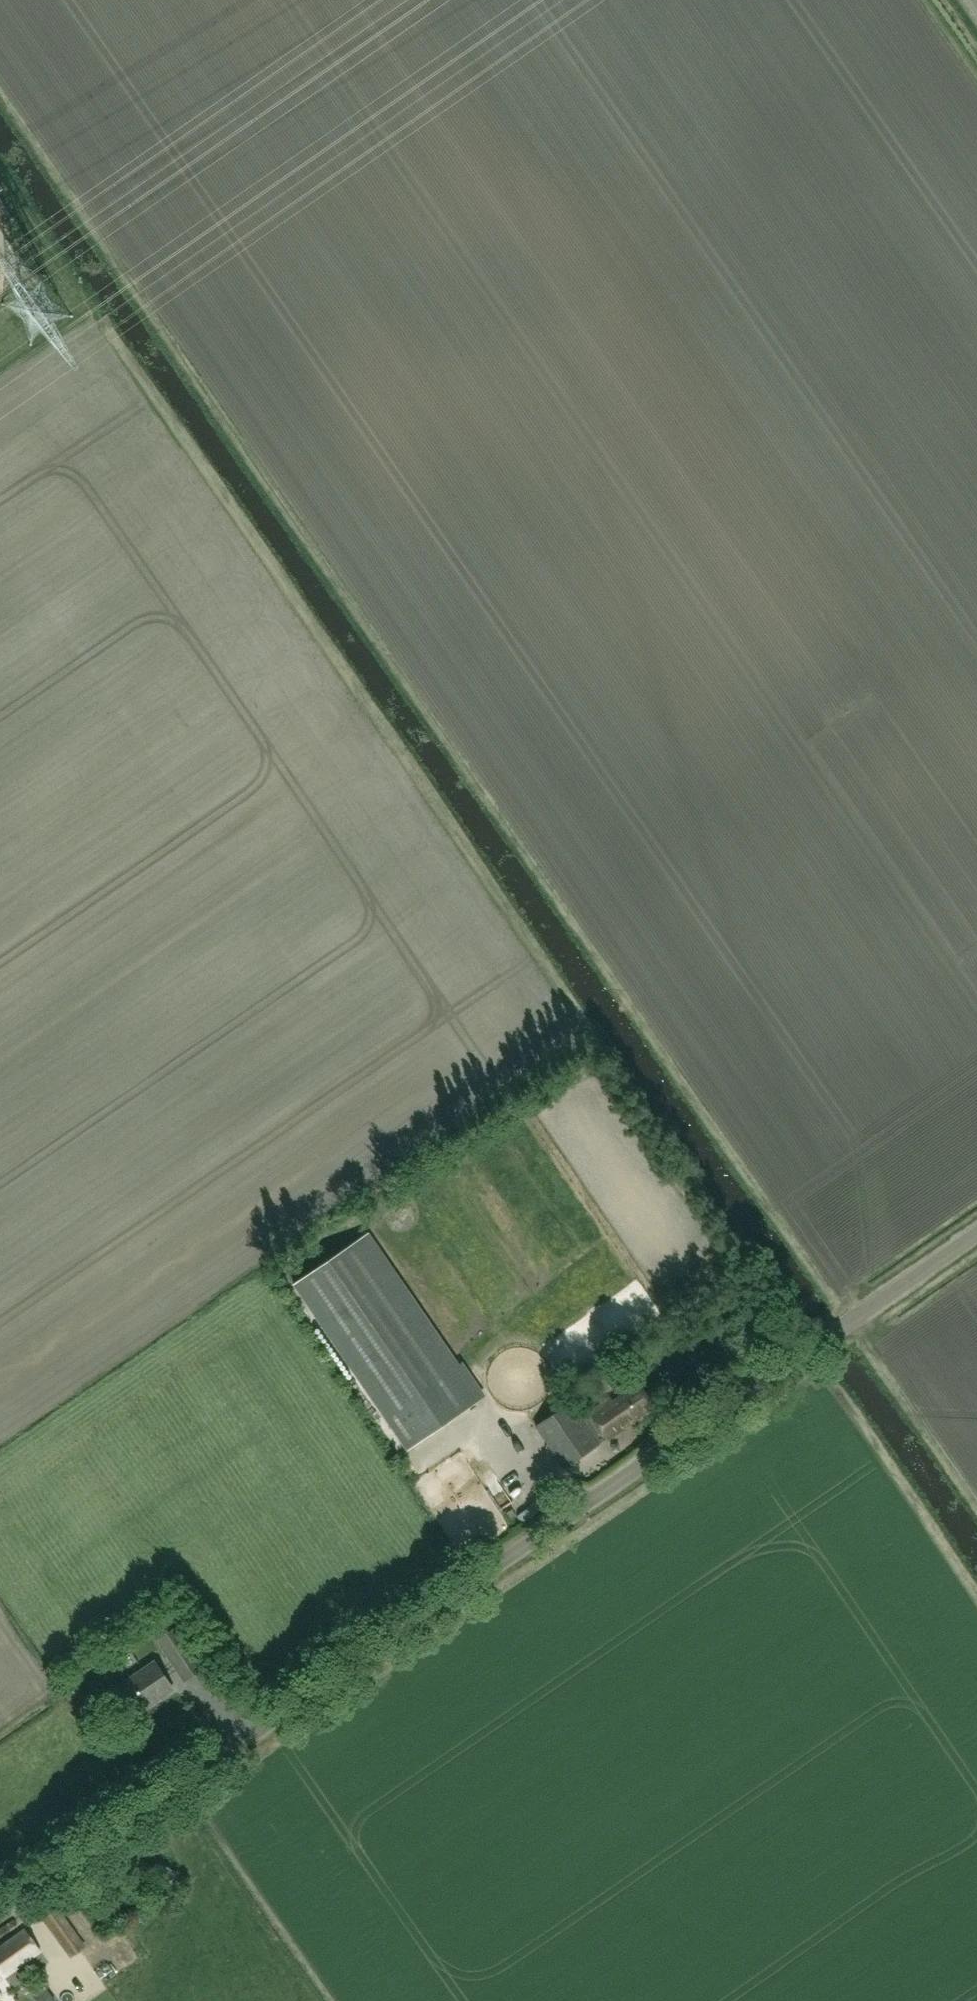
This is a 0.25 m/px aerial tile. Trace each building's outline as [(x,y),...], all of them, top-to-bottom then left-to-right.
[(293,1276),(407,1449),(477,1401),(363,1229),(293,1276)] [(564,1469),(629,1422),(649,1407),(634,1385),(612,1401),(609,1396),(579,1417),(570,1403),(536,1425),(564,1469)] [(177,1625),(156,1638),(184,1680),(204,1667),(177,1625)] [(154,1660),(114,1687),(133,1714),(173,1688),(154,1660)] [(43,1904),(69,1945),(82,1937),(56,1896),(43,1904)] [(39,1949),(25,1929),(0,1946),(0,1977),(39,1949)] [(88,1948),(98,1961),(109,1953),(100,1940),(88,1948)]
